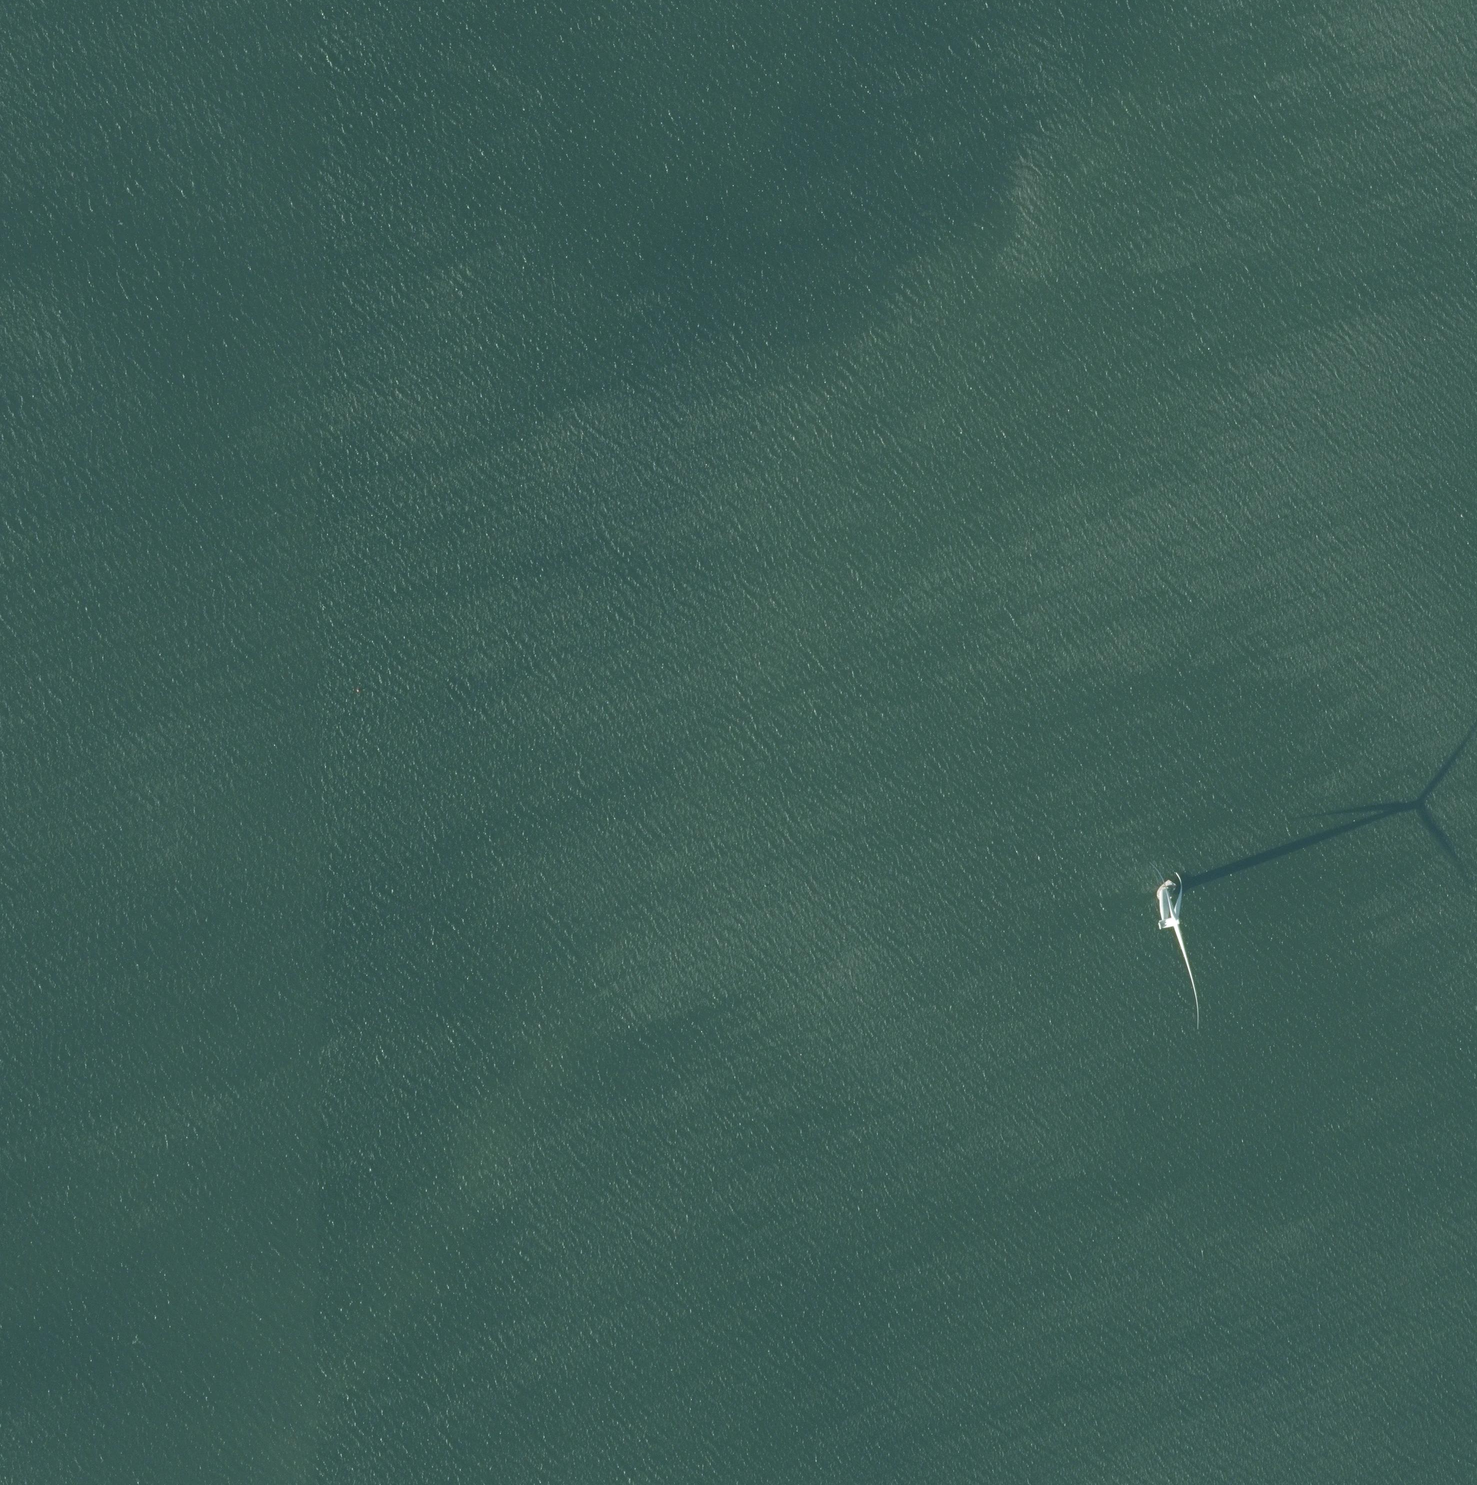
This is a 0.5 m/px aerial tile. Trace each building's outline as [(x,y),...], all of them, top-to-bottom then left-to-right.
[(1167,889),(1165,888),(1163,888),(1161,889),(1160,891),(1159,892),(1159,894),(1160,896),(1162,897),(1163,898),(1165,898),(1167,897),(1168,896),(1169,894),(1169,892),(1168,890),(1167,889)]
